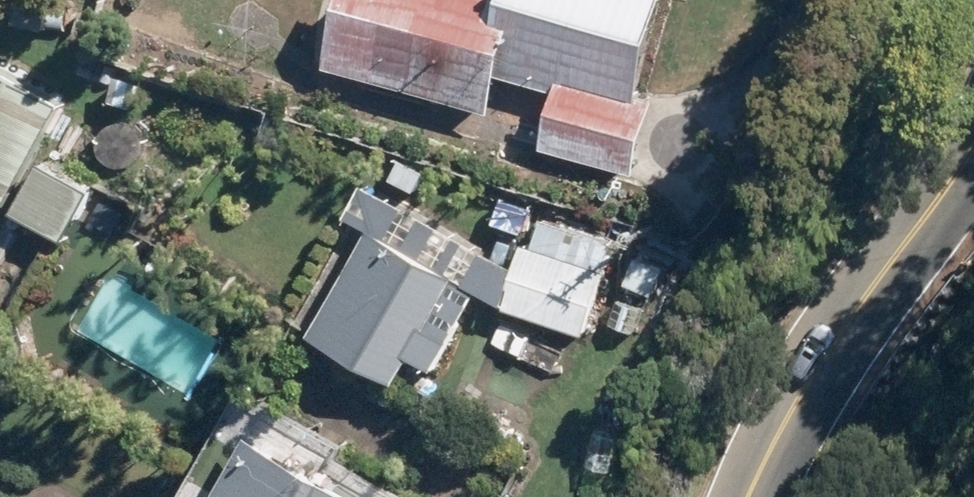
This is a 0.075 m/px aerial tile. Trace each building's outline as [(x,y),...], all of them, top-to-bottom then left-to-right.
[(341,59),(510,107),(521,68),(573,82),(558,141),(656,166),(674,92),(658,88),(681,0),(358,0),(341,59)] [(0,53),(0,189),(23,201),(81,98),(0,53)] [(150,79),(124,73),(118,102),(143,108),(150,79)] [(27,206),(78,234),(106,183),(55,155),(27,206)] [(437,169),(412,156),(401,176),(425,190),(437,169)] [(129,215),(106,201),(94,222),(118,235),(129,215)] [(495,283),(388,224),(329,328),(416,377),(430,353),(449,364),(495,283)] [(513,300),(600,329),(622,265),(535,236),(513,300)] [(680,266),(648,252),(637,277),(669,291),(680,266)] [(653,306),(628,297),(620,321),(645,330),(653,306)] [(240,496),(411,496),(282,423),(240,496)] [(630,435),(603,428),(594,463),(621,469),(630,435)]
